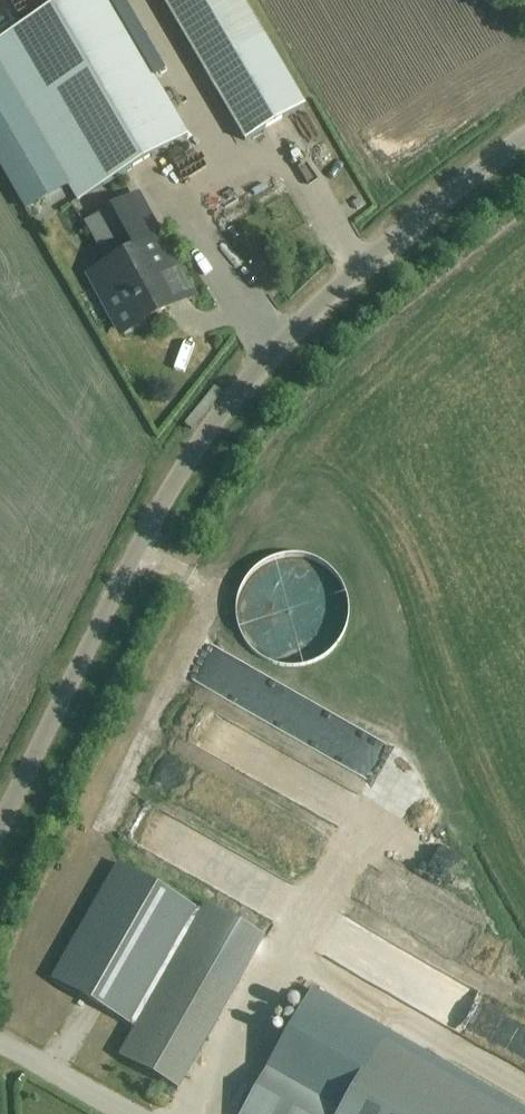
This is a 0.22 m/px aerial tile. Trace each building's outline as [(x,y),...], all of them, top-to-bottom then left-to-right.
[(191,134),(113,0),(66,0),(0,39),(0,57),(82,197),(191,134)] [(248,138),(305,105),(243,0),(168,0),(248,138)] [(69,186),(0,69),(0,166),(26,211),(69,186)] [(118,332),(126,328),(170,304),(153,273),(174,262),(161,236),(87,276),(118,332)] [(205,846),(204,823),(170,824),(170,815),(145,816),(146,848),(205,846)] [(515,938),(382,871),(367,901),(500,968),(515,938)] [(111,874),(45,990),(123,1034),(189,918),(111,874)] [(337,953),(524,1052),(524,1001),(358,913),(337,953)] [(242,1113),(524,1113),(524,1110),(387,1031),(313,989),(272,1061),(242,1113)] [(178,1091),(201,1049),(143,1016),(119,1058),(178,1091)]
